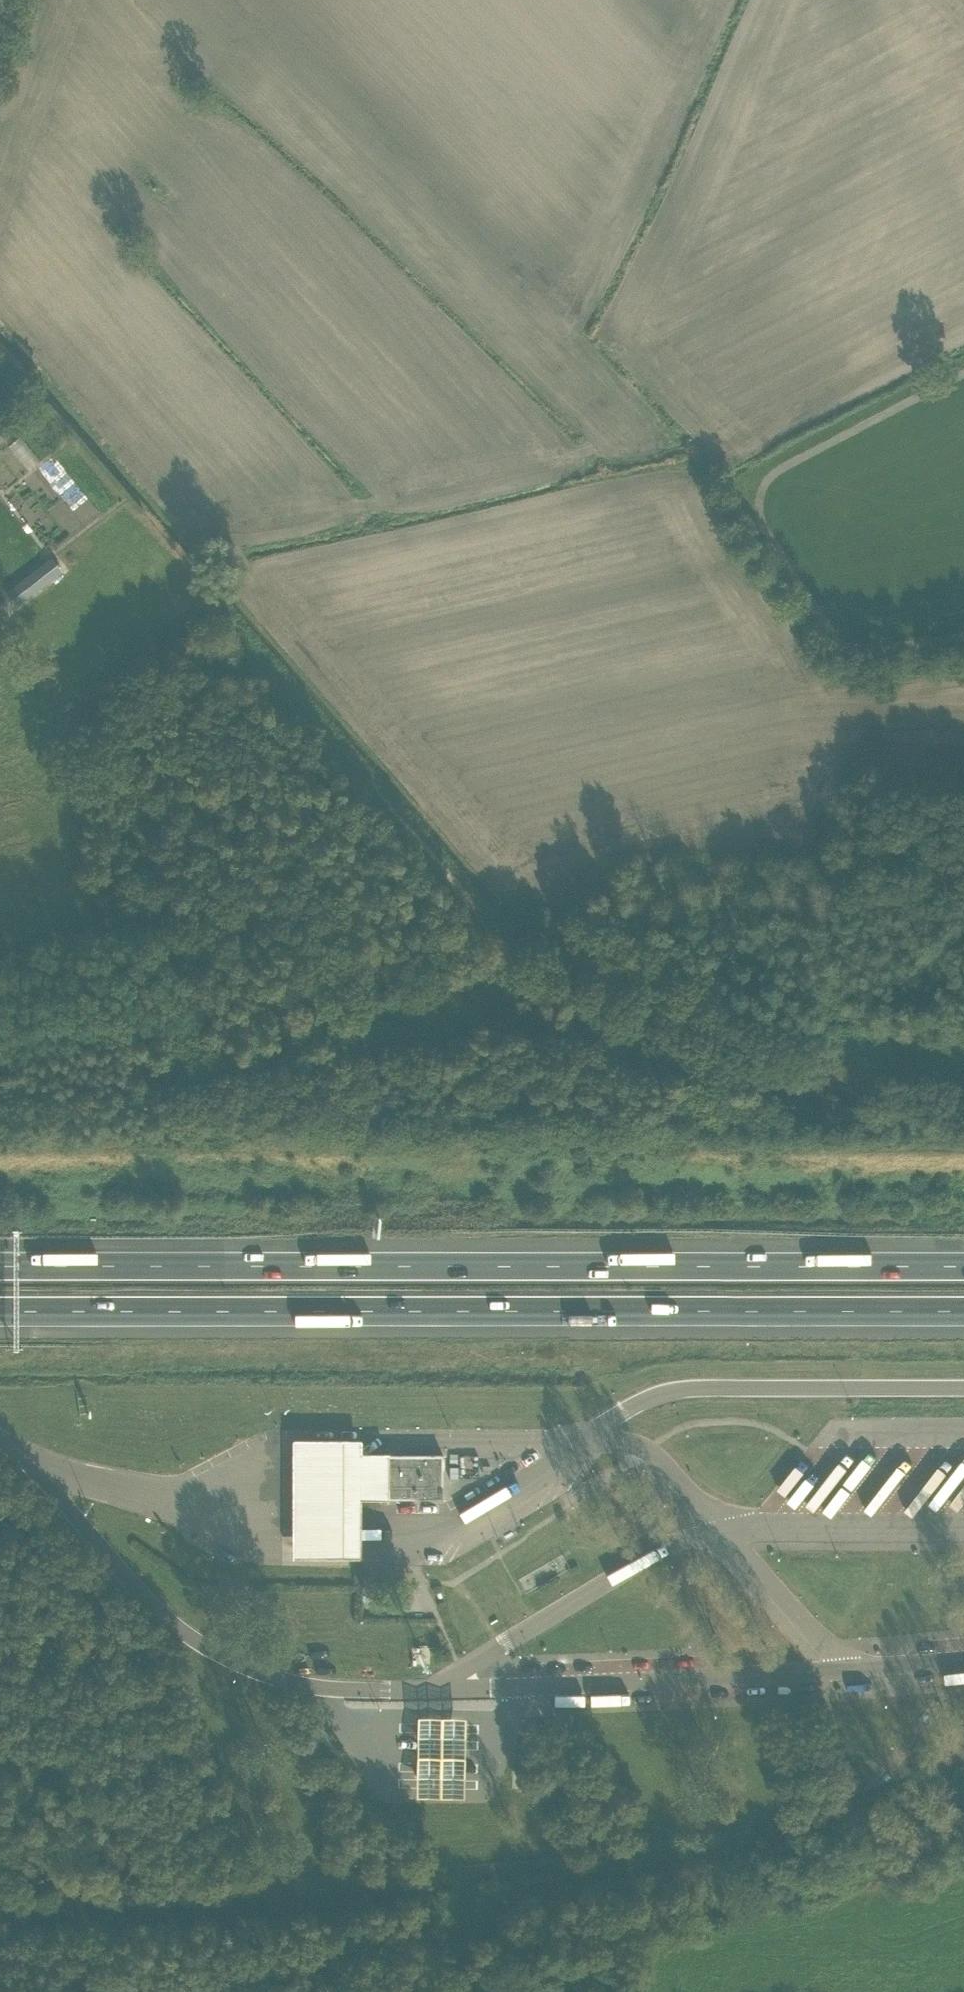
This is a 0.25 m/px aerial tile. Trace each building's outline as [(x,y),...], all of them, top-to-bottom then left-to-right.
[(2,429),(0,431),(0,442),(8,435),(2,429)] [(51,559),(41,566),(7,592),(17,605),(51,579),(61,571),(51,559)] [(385,1499),(385,1454),(375,1454),(362,1454),(362,1444),(294,1444),(294,1474),(294,1530),(294,1563),(362,1563),(362,1499),(385,1499)] [(442,1454),(385,1454),(385,1499),(442,1499),(442,1454)] [(905,1456),(867,1503),(875,1510),(914,1462),(905,1456)] [(963,1476),(963,1459),(927,1502),(936,1509),(963,1476)] [(962,1487),(952,1499),(948,1507),(957,1510),(963,1502),(963,1483),(962,1487)] [(467,1757),(468,1723),(420,1722),(420,1757),(419,1801),(466,1802),(467,1757)]
